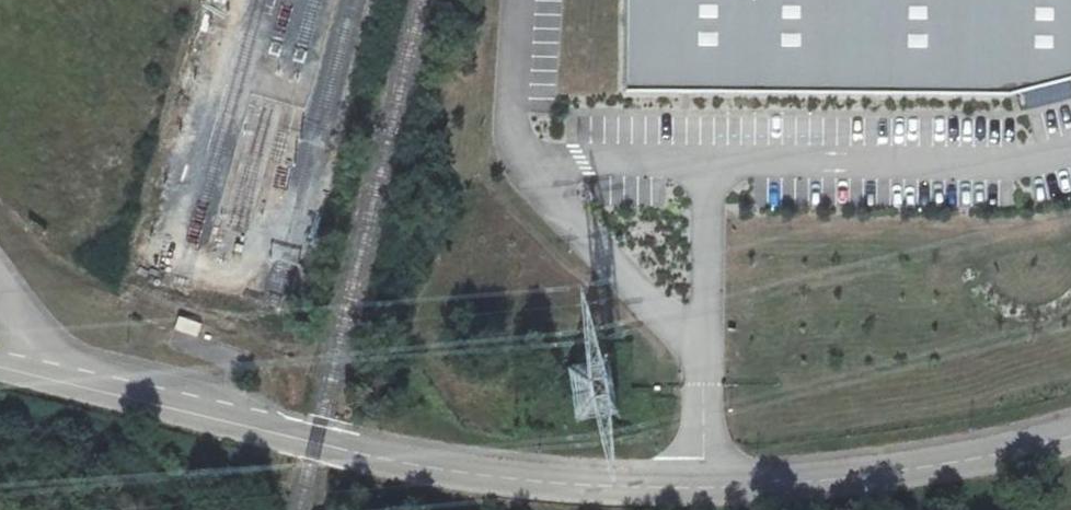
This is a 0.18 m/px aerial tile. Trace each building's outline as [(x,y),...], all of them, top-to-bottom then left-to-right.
[(614,104),(1017,105),(1070,90),(1070,0),(615,0),(614,104)] [(180,317),(176,329),(199,336),(203,324),(180,317)]
